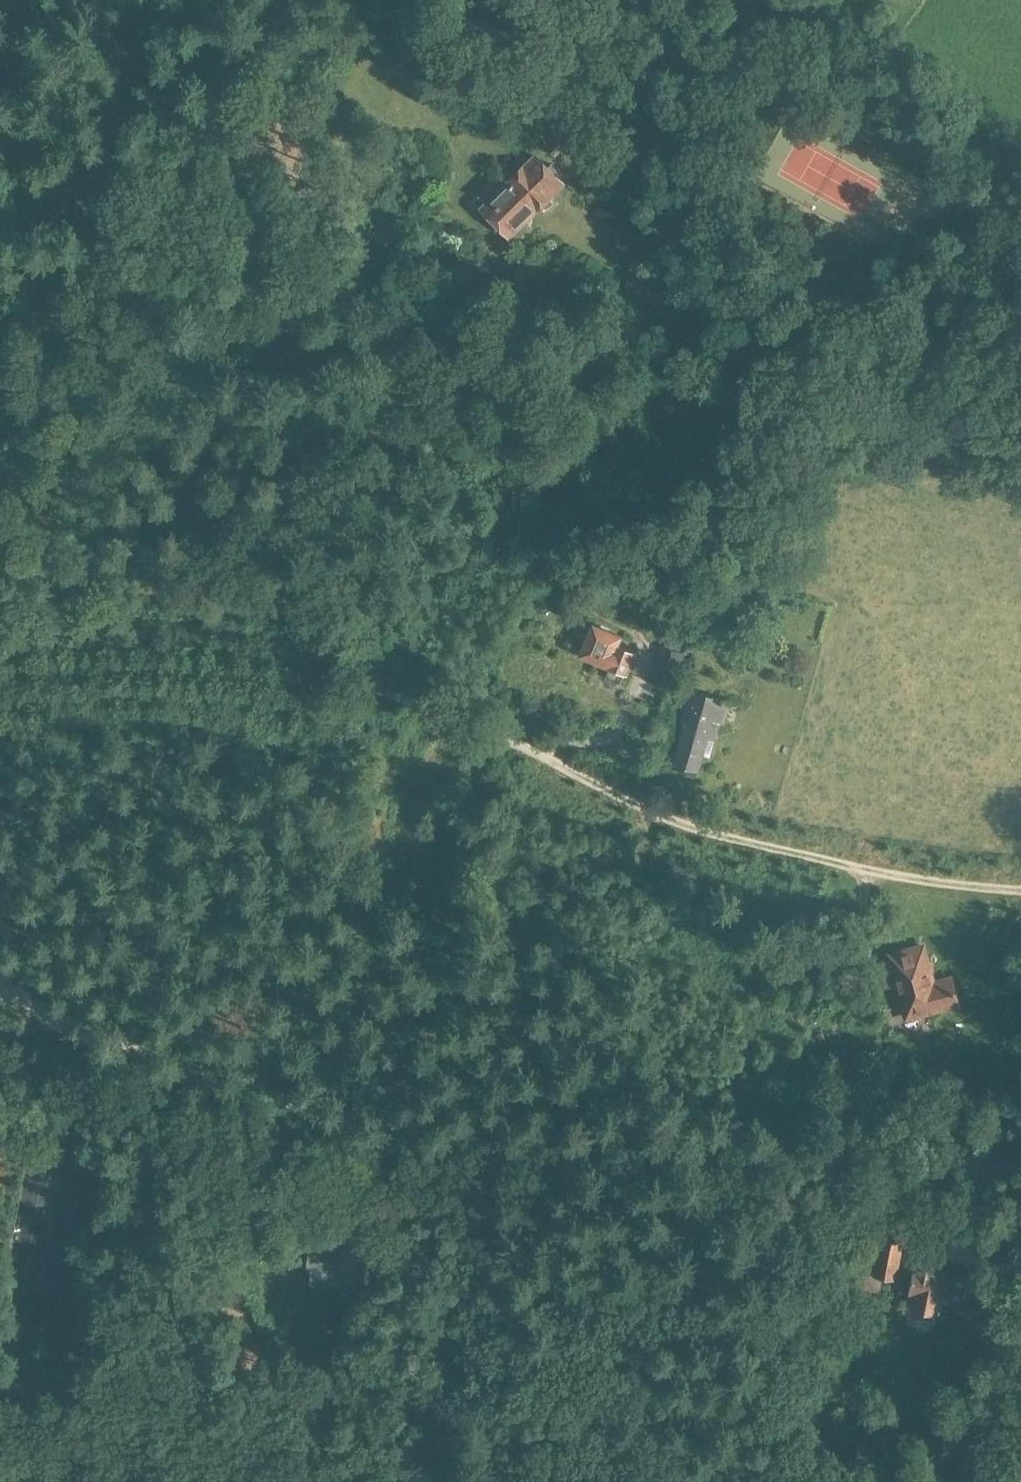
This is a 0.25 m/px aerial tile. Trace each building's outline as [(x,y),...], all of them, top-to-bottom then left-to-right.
[(537,156),(484,209),(507,234),(561,181),(537,156)] [(609,666),(624,672),(626,673),(635,652),(616,644),(620,635),(594,624),(581,654),(609,666)] [(701,651),(705,636),(691,632),(687,648),(701,651)] [(661,638),(649,681),(674,688),(686,645),(661,638)] [(624,672),(609,666),(604,677),(619,683),(624,672)] [(687,719),(676,763),(692,767),(690,773),(696,775),(702,752),(710,754),(719,719),(723,720),(728,699),(690,689),(682,718),(687,719)] [(922,944),(897,951),(883,954),(887,967),(880,968),(885,987),(891,985),(901,1022),(958,1007),(950,977),(932,982),(922,944)] [(895,1061),(899,1050),(885,1045),(881,1057),(895,1061)] [(316,1232),(313,1269),(311,1282),(354,1287),(359,1225),(344,1224),(344,1235),(316,1232)] [(881,1288),(883,1278),(897,1281),(904,1242),(881,1238),(878,1254),(869,1253),(862,1258),(858,1283),(859,1288),(878,1291),(881,1288)] [(941,1262),(917,1258),(910,1295),(914,1295),(912,1306),(939,1311),(942,1298),(962,1301),(967,1276),(939,1271),(941,1262)]
